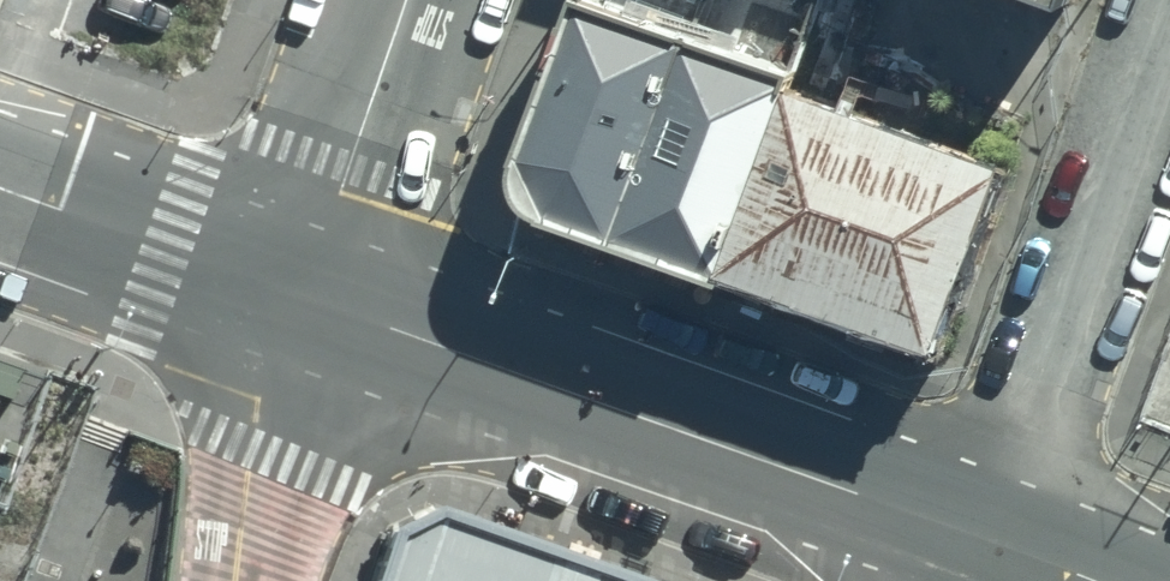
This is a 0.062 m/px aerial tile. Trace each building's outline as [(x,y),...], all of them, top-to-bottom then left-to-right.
[(1059,35),(1072,0),(966,0),(1059,35)] [(800,82),(582,5),(542,112),(535,131),(513,202),(734,282),(761,193),(800,82)] [(1008,175),(800,82),(761,193),(734,282),(947,354),(1008,175)] [(414,515),(390,580),(599,580),(414,515)]
